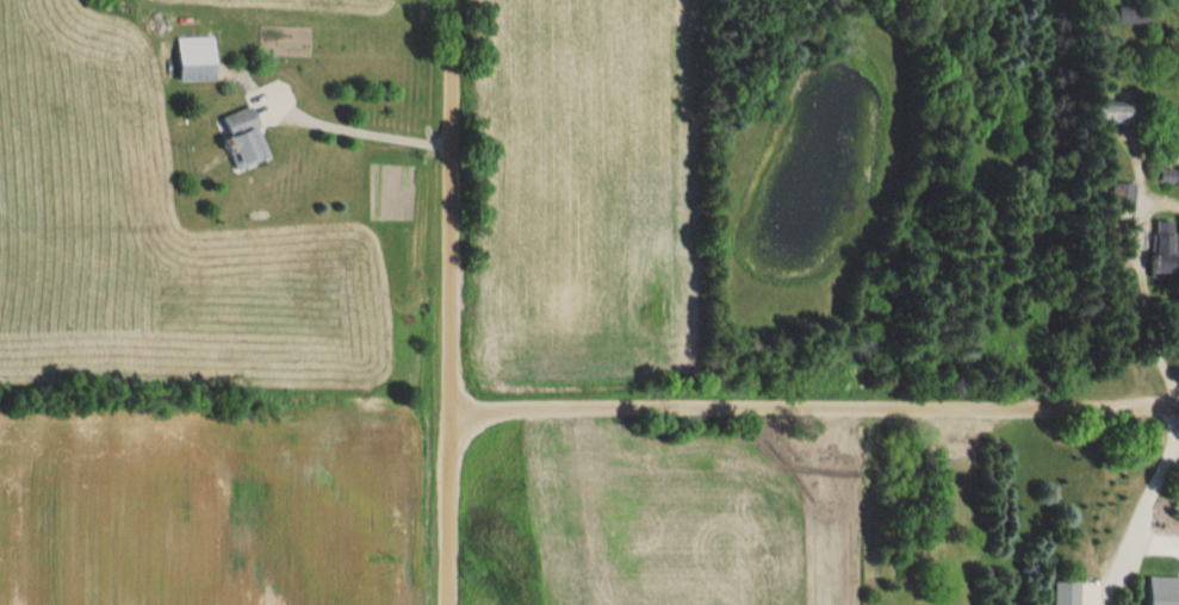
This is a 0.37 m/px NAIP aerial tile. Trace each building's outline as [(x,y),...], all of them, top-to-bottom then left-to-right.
[(1152,8),(1118,8),(1118,25),(1152,25),(1152,8)] [(178,82),(212,82),(212,47),(178,47),(178,82)] [(1132,102),(1093,102),(1093,124),(1132,124),(1132,102)] [(236,172),(269,159),(250,108),(216,121),(236,172)] [(1175,170),(1160,170),(1160,182),(1175,182),(1175,170)] [(1111,221),(1133,221),(1133,184),(1111,184),(1111,221)] [(1152,274),(1174,274),(1174,221),(1152,221),(1152,274)]
